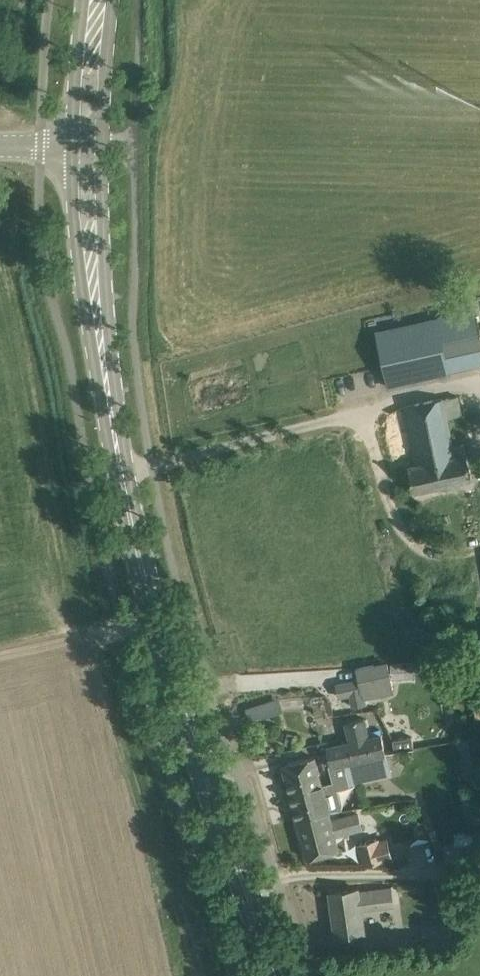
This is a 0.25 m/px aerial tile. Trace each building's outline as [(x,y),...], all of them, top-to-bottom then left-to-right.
[(399,389),(452,368),(451,364),(479,352),(479,319),(472,299),(430,316),(433,324),(382,344),(399,389)] [(463,413),(460,403),(459,395),(444,398),(444,397),(404,406),(417,464),(409,466),(415,490),(473,478),(467,453),(457,455),(448,416),(463,413)] [(416,682),(436,681),(435,661),(415,661),(416,682)] [(394,689),(392,678),(389,662),(374,666),(374,664),(358,667),(360,679),(351,681),(351,678),(348,679),(348,682),(337,684),(340,696),(351,693),(354,705),(365,702),(364,696),(371,695),(370,689),(378,687),(379,692),(394,689)] [(391,663),(392,678),(415,677),(414,662),(391,663)] [(327,740),(318,742),(325,767),(329,766),(329,764),(340,762),(341,766),(388,755),(382,734),(370,737),(365,717),(346,722),(351,740),(335,744),(334,743),(327,741),(327,740)] [(412,736),(394,739),(395,750),(414,746),(412,736)] [(463,780),(479,776),(479,752),(477,737),(455,741),(463,780)] [(388,755),(341,766),(344,778),(346,783),(392,773),(388,755)] [(284,764),(291,791),(323,784),(315,756),(284,764)] [(340,762),(329,764),(329,766),(333,781),(344,778),(341,766),(340,762)] [(323,784),(291,791),(297,818),(330,810),(341,807),(336,789),(346,786),(346,783),(344,778),(333,781),(323,784)] [(332,820),(330,810),(297,818),(307,857),(327,852),(340,849),(336,834),(362,827),(358,813),(332,820)] [(366,863),(393,856),(388,839),(379,842),(378,838),(361,843),(366,863)] [(474,842),(447,843),(447,863),(475,862),(474,842)] [(337,935),(357,933),(365,932),(363,918),(365,918),(363,908),(380,906),(381,918),(397,916),(393,887),(378,889),(378,893),(360,895),(359,889),(331,892),(337,935)]
